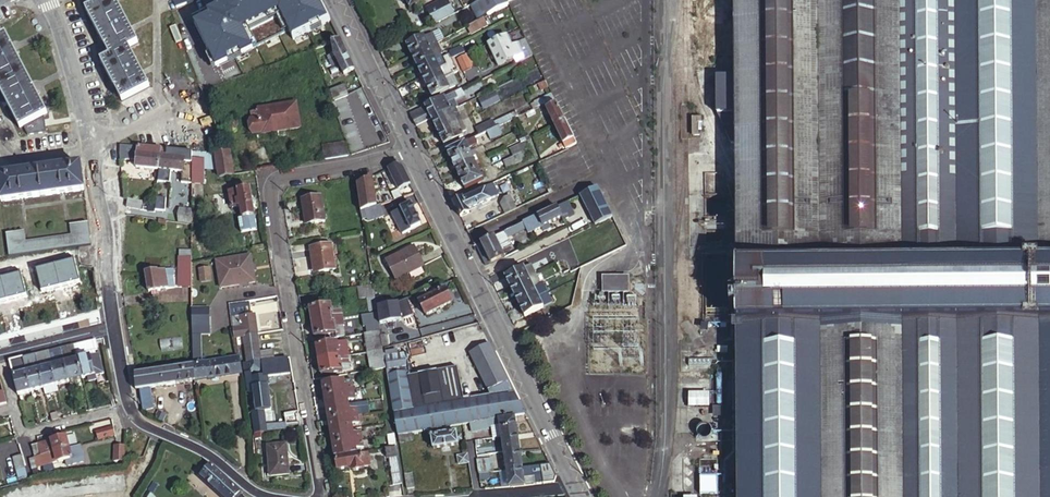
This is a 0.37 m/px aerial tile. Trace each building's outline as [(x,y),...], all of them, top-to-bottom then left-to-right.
[(88,9),(112,58),(102,63),(122,102),(148,89),(128,49),(138,44),(116,0),(106,0),(88,9)] [(198,8),(202,17),(193,22),(216,69),(289,33),(293,41),(331,23),(320,0),(318,0),(316,1),(316,0),(214,0),(198,8)] [(423,0),(406,0),(411,10),(425,3),(423,0)] [(429,9),(437,23),(456,13),(449,0),(446,0),(429,9)] [(481,1),(489,16),(502,9),(499,4),(507,0),(483,0),(481,1)] [(508,0),(507,0),(499,4),(502,9),(510,4),(508,0)] [(736,74),(736,90),(736,112),(737,275),(739,496),(1049,496),(1049,0),(736,0),(736,74)] [(489,16),(481,1),(473,5),(481,20),(489,16)] [(483,29),(480,23),(464,31),(467,37),(483,29)] [(407,46),(413,57),(430,48),(437,44),(432,34),(407,46)] [(527,58),(535,55),(527,39),(513,45),(509,35),(489,45),(499,66),(516,58),(519,63),(527,58)] [(6,36),(0,39),(0,92),(17,126),(20,130),(24,128),(28,136),(47,133),(44,116),(48,114),(6,36)] [(340,41),(333,44),(336,56),(337,58),(333,60),(335,64),(339,62),(345,75),(355,71),(340,41)] [(430,48),(413,57),(418,68),(442,55),(437,44),(430,48)] [(451,53),(454,58),(466,52),(463,47),(451,53)] [(444,60),(442,55),(418,68),(423,79),(440,70),(448,66),(449,69),(455,66),(452,59),(450,57),(444,60)] [(533,70),(541,67),(535,55),(527,58),(533,70)] [(472,68),(466,56),(458,60),(464,72),(472,68)] [(454,58),(452,59),(455,66),(458,73),(460,72),(454,58)] [(453,75),(458,73),(455,66),(449,69),(448,66),(440,70),(445,79),(453,75)] [(440,70),(423,79),(428,88),(445,79),(440,70)] [(728,112),(736,112),(736,90),(736,74),(718,74),(718,112),(722,112),(722,115),(728,115),(728,112)] [(458,85),(453,75),(445,79),(450,89),(458,85)] [(450,89),(445,79),(428,88),(432,98),(450,90),(450,89)] [(550,86),(547,80),(540,83),(543,89),(550,86)] [(486,89),(482,81),(463,90),(466,95),(467,98),(486,89)] [(332,92),(335,101),(348,97),(345,88),(332,92)] [(463,90),(457,93),(460,98),(466,95),(463,90)] [(484,111),(500,103),(495,91),(478,100),(484,111)] [(412,115),(418,127),(433,120),(452,110),(459,107),(456,100),(460,98),(457,93),(412,115)] [(547,104),(556,99),(554,94),(537,102),(540,108),(547,104)] [(363,138),(348,97),(335,101),(354,155),(382,145),(377,134),(363,138)] [(567,121),(556,99),(547,104),(549,109),(548,109),(556,126),(567,121)] [(300,129),(296,105),(249,113),(253,136),(263,134),(263,136),(300,129)] [(452,110),(433,120),(439,133),(463,122),(460,114),(454,116),(452,110)] [(500,127),(521,117),(518,111),(495,123),(498,128),(500,127)] [(578,144),(567,121),(556,126),(565,144),(566,143),(568,148),(569,148),(578,144)] [(463,122),(439,133),(446,146),(464,137),(463,133),(468,131),(463,122)] [(475,131),(479,137),(488,133),(498,128),(495,123),(494,122),(475,131)] [(504,134),(500,127),(498,128),(488,133),(492,140),(504,134)] [(479,145),(476,139),(470,141),(473,148),(479,145)] [(473,148),(470,141),(448,152),(452,161),(474,150),(473,148)] [(529,150),(525,142),(523,143),(511,149),(515,157),(525,152),(529,150)] [(326,160),(348,156),(346,143),(323,147),(326,160)] [(162,149),(119,144),(121,160),(128,159),(138,160),(137,167),(160,170),(162,149)] [(174,150),(162,149),(160,170),(162,170),(172,171),(174,150)] [(193,161),(193,152),(174,150),(172,171),(183,172),(184,163),(193,164),(193,161)] [(475,152),(474,150),(452,161),(457,170),(475,162),(471,154),(475,152)] [(525,152),(515,157),(506,161),(510,168),(529,158),(525,152)] [(231,153),(217,155),(221,178),(235,175),(231,153)] [(205,162),(193,161),(193,164),(193,185),(205,185),(205,162)] [(457,170),(462,179),(484,169),(483,167),(478,169),(475,162),(457,170)] [(400,164),(365,182),(368,189),(392,177),(399,190),(410,184),(400,164)] [(0,179),(0,184),(3,204),(84,193),(81,168),(0,179)] [(462,179),(466,189),(484,181),(480,173),(485,171),(484,169),(462,179)] [(723,194),(724,174),(706,173),(705,193),(723,194)] [(455,203),(462,218),(472,213),(471,211),(493,200),(492,199),(501,195),(497,187),(501,185),(499,182),(455,203)] [(587,206),(597,225),(614,217),(599,188),(582,196),(587,206)] [(257,230),(250,189),(229,193),(232,209),(241,208),(242,219),(239,219),(241,233),(257,230)] [(158,193),(156,214),(165,215),(167,194),(158,193)] [(503,204),(508,214),(519,209),(513,196),(507,199),(503,204)] [(587,206),(582,196),(570,202),(575,212),(587,206)] [(325,223),(321,198),(303,201),(306,221),(312,220),(312,225),(325,223)] [(129,201),(127,210),(141,212),(142,203),(129,201)] [(570,202),(530,221),(535,231),(537,235),(551,229),(549,224),(563,218),(564,220),(576,214),(575,212),(570,202)] [(405,222),(410,231),(422,226),(411,205),(395,213),(398,220),(400,224),(405,222)] [(382,213),(379,206),(361,212),(362,215),(365,213),(367,218),(382,213)] [(193,225),(193,210),(181,210),(180,223),(193,225)] [(483,244),(493,264),(506,258),(502,250),(512,246),(508,239),(527,230),(529,234),(535,231),(530,221),(483,244)] [(402,236),(410,231),(405,222),(400,224),(397,226),(402,236)] [(75,235),(90,233),(88,224),(74,226),(75,235)] [(72,239),(90,237),(90,233),(75,235),(74,226),(70,226),(72,239)] [(8,245),(9,248),(27,246),(25,233),(21,234),(22,243),(8,245)] [(7,235),(8,245),(22,243),(21,234),(7,235)] [(10,259),(92,247),(90,237),(72,239),(27,246),(9,248),(10,259)] [(590,249),(596,262),(608,256),(606,253),(612,250),(609,243),(603,246),(602,244),(590,249)] [(483,244),(478,246),(488,266),(493,264),(483,244)] [(336,273),(332,246),(312,250),(315,271),(321,270),(321,275),(336,273)] [(424,266),(414,248),(387,262),(397,281),(424,266)] [(581,269),(596,262),(590,249),(575,257),(581,269)] [(194,287),(194,252),(182,251),(182,287),(194,287)] [(255,284),(251,256),(216,262),(220,289),(255,284)] [(572,274),(581,269),(575,257),(560,264),(564,271),(567,270),(570,268),(571,271),(572,274)] [(168,270),(148,273),(152,292),(154,291),(155,296),(161,295),(160,291),(177,288),(175,275),(177,275),(176,265),(173,266),(173,264),(167,265),(168,270)] [(526,269),(531,279),(537,276),(532,266),(526,269)] [(507,279),(512,288),(531,279),(526,269),(507,279)] [(200,285),(211,283),(209,270),(198,271),(200,285)] [(536,289),(542,286),(537,276),(531,279),(536,289)] [(629,292),(629,276),(606,276),(605,292),(629,292)] [(512,288),(517,298),(536,289),(531,279),(512,288)] [(441,286),(416,298),(425,317),(451,305),(446,294),(445,294),(441,286)] [(540,298),(546,295),(542,286),(536,289),(540,298)] [(374,287),(356,289),(358,301),(365,300),(367,313),(378,311),(377,308),(374,287)] [(517,298),(522,307),(540,298),(536,289),(517,298)] [(396,303),(395,294),(381,296),(382,305),(396,303)] [(540,298),(522,307),(526,317),(554,303),(549,294),(546,295),(540,298)] [(247,306),(246,303),(229,306),(231,319),(235,318),(236,325),(243,324),(243,329),(233,330),(234,340),(244,338),(258,336),(255,315),(245,317),(243,306),(247,306)] [(400,305),(377,308),(378,311),(380,325),(403,321),(400,305)] [(310,310),(312,324),(340,320),(338,306),(310,310)] [(210,309),(194,309),(194,326),(210,325),(210,309)] [(375,333),(380,332),(377,314),(362,316),(363,328),(366,328),(367,335),(375,333)] [(333,335),(333,340),(341,339),(340,328),(342,327),(340,320),(312,324),(315,338),(333,335)] [(371,354),(378,353),(375,333),(367,335),(365,335),(366,340),(368,354),(371,354)] [(260,345),(258,336),(244,338),(246,347),(260,345)] [(98,351),(95,340),(75,345),(83,379),(88,378),(89,383),(97,380),(96,376),(104,374),(100,356),(97,357),(96,352),(98,351)] [(316,348),(318,362),(346,358),(344,344),(316,348)] [(526,415),(491,344),(471,354),(492,398),(471,401),(470,398),(462,399),(458,368),(410,376),(407,354),(385,357),(387,369),(398,435),(410,433),(430,430),(449,427),(462,425),(488,421),(500,419),(526,415)] [(61,348),(70,383),(83,379),(75,345),(61,348)] [(260,345),(246,347),(248,355),(261,353),(260,345)] [(48,351),(57,386),(70,383),(61,348),(48,351)] [(44,389),(46,396),(59,393),(57,386),(48,351),(36,355),(44,389)] [(261,353),(248,355),(245,356),(246,365),(275,361),(274,351),(261,353)] [(385,357),(384,352),(378,353),(371,354),(373,366),(378,365),(379,370),(387,369),(385,357)] [(31,392),(44,389),(36,355),(23,358),(31,392)] [(10,361),(19,395),(31,392),(23,358),(10,361)] [(195,365),(197,380),(243,372),(240,358),(195,365)] [(346,358),(318,362),(321,376),(348,372),(347,366),(348,365),(346,358)] [(275,361),(246,365),(257,437),(265,436),(267,435),(264,414),(271,413),(266,379),(290,375),(287,359),(275,361)] [(155,387),(197,380),(195,365),(136,375),(137,390),(144,389),(155,387)] [(335,383),(324,385),(326,397),(342,394),(341,387),(336,388),(335,383)] [(159,408),(155,387),(144,389),(148,409),(159,408)] [(342,394),(326,397),(328,410),(339,408),(338,404),(343,403),(342,394)] [(709,411),(710,395),(688,395),(688,410),(709,411)] [(370,416),(368,403),(339,408),(328,410),(330,423),(346,420),(370,416)] [(156,421),(163,423),(166,415),(159,413),(156,421)] [(280,425),(287,425),(298,423),(297,417),(280,419),(280,425)] [(500,420),(500,419),(488,421),(489,427),(501,425),(502,437),(517,435),(515,419),(500,420)] [(330,423),(332,434),(343,432),(342,429),(347,428),(346,420),(330,423)] [(449,427),(430,430),(432,436),(430,437),(432,449),(457,445),(455,433),(450,434),(449,427)] [(99,439),(116,435),(114,428),(97,432),(99,439)] [(332,434),(334,446),(350,443),(348,435),(343,436),(343,432),(332,434)] [(411,441),(410,433),(398,435),(400,442),(411,441)] [(78,443),(75,435),(41,444),(43,454),(69,447),(68,446),(78,443)] [(520,452),(517,435),(502,437),(505,454),(520,452)] [(334,446),(336,459),(347,457),(346,452),(351,451),(350,443),(334,446)] [(43,454),(41,444),(34,445),(37,455),(43,454)] [(80,444),(69,447),(43,454),(37,455),(40,466),(66,460),(67,465),(84,461),(80,444)] [(115,446),(112,461),(123,460),(125,446),(115,446)] [(291,475),(286,446),(268,449),(273,478),(291,475)] [(689,447),(690,454),(717,453),(717,446),(689,447)] [(399,485),(402,484),(396,448),(394,449),(392,449),(389,450),(385,450),(386,459),(388,459),(392,486),(399,485)] [(507,472),(522,469),(520,452),(505,454),(507,472)] [(469,463),(468,454),(458,456),(459,464),(469,463)] [(347,457),(336,459),(338,471),(353,468),(353,472),(364,470),(364,467),(371,466),(370,461),(373,461),(372,458),(362,459),(361,455),(347,457)] [(17,472),(25,470),(21,457),(13,458),(17,472)] [(478,476),(494,473),(493,460),(476,463),(478,476)] [(229,480),(212,464),(202,475),(219,491),(229,480)] [(478,476),(480,490),(501,488),(500,484),(509,483),(509,487),(524,486),(522,469),(507,472),(494,473),(478,476)] [(718,493),(718,474),(700,474),(700,494),(718,493)] [(415,476),(405,477),(408,490),(417,489),(415,476)] [(219,491),(227,496),(237,496),(242,491),(229,480),(219,491)]
